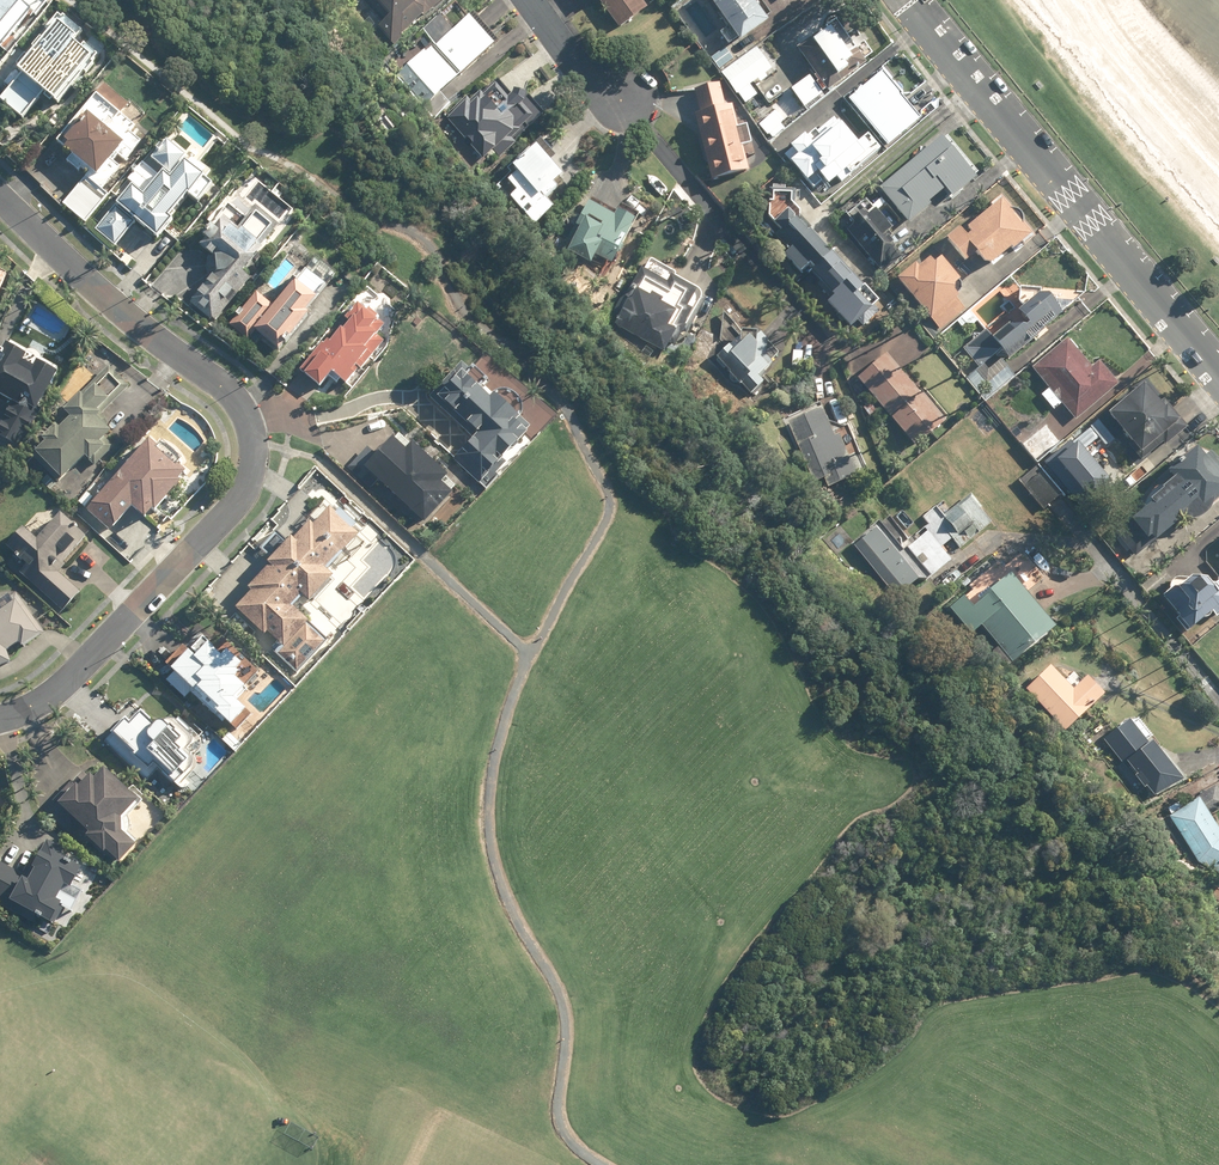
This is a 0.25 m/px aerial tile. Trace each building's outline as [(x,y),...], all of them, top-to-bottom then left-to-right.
[(30,13),(21,5),(26,0),(25,0),(0,0),(0,47),(30,13)] [(382,18),(377,23),(396,43),(443,0),(365,0),(382,18)] [(599,11),(602,9),(618,30),(646,8),(640,0),(591,0),(599,11)] [(737,44),(766,23),(762,19),(769,14),(759,0),(705,0),(737,44)] [(451,31),(439,16),(422,31),(432,42),(395,75),(435,120),(450,107),(438,94),(497,41),(472,13),(451,31)] [(825,92),(865,65),(836,23),(796,49),(825,92)] [(0,100),(0,104),(22,122),(42,97),(53,106),(89,62),(70,46),(74,42),(55,26),(15,74),(19,78),(0,100)] [(734,60),(724,47),(709,59),(719,71),(734,60)] [(765,75),(771,71),(755,49),(720,75),(735,95),(756,80),(760,85),(768,79),(765,75)] [(907,91),(886,67),(846,100),(886,148),(920,120),(900,96),(907,91)] [(457,109),(443,123),(482,163),(526,119),(516,108),(523,101),(512,90),(510,92),(497,80),(480,97),(477,94),(469,101),(465,97),(455,108),(457,109)] [(694,118),(709,180),(747,171),(741,148),(751,145),(746,125),(737,127),(732,105),(724,107),(719,84),(693,91),(700,117),(694,118)] [(65,163),(78,175),(82,170),(103,187),(118,170),(111,164),(117,157),(124,163),(141,142),(130,132),(143,118),(104,85),(53,145),(69,158),(65,163)] [(787,128),(773,112),(758,126),(772,141),(787,128)] [(791,149),(782,156),(815,192),(832,177),(840,186),(880,149),(864,131),(858,135),(847,123),(840,129),(831,118),(813,134),(809,129),(789,147),(791,149)] [(928,203),(943,190),(951,200),(976,178),(940,137),(879,189),(909,223),(930,206),(928,203)] [(496,186),(528,221),(546,205),(542,201),(554,190),(550,186),(559,178),(548,165),(554,160),(537,141),(504,171),(508,175),(496,186)] [(145,164),(142,161),(125,181),(132,187),(94,231),(114,249),(134,225),(155,243),(172,223),(169,219),(187,198),(196,206),(212,187),(202,177),(206,173),(190,159),(187,162),(165,142),(145,164)] [(102,203),(80,184),(62,206),(84,225),(102,203)] [(805,234),(794,221),(798,219),(799,211),(790,202),(791,191),(768,190),(767,217),(772,223),(778,231),(772,237),(787,256),(783,259),(797,275),(807,266),(810,270),(806,273),(828,299),(823,303),(846,331),(879,303),(863,284),(859,287),(830,252),(827,254),(808,232),(805,234)] [(277,228),(232,194),(194,246),(201,252),(173,291),(216,323),(248,280),(242,275),(277,228)] [(613,216),(585,202),(567,236),(574,239),(567,253),(589,265),(594,256),(612,265),(634,221),(615,211),(613,216)] [(1029,236),(1020,226),(1020,216),(1016,211),(1007,212),(998,202),(962,234),(957,228),(943,241),(949,247),(944,251),(956,265),(960,261),(963,264),(972,255),(982,266),(989,266),(1009,249),(1012,252),(1029,236)] [(859,211),(841,226),(880,273),(901,255),(885,235),(890,230),(872,208),(863,216),(859,211)] [(959,283),(937,259),(931,264),(928,260),(920,266),(917,262),(894,281),(929,321),(957,298),(959,283)] [(679,275),(646,260),(613,329),(666,354),(679,325),(686,328),(703,292),(677,279),(679,275)] [(253,334),(277,354),(308,316),(303,313),(314,300),(292,282),(272,306),(255,293),(227,327),(246,342),(253,334)] [(1044,301),(1038,295),(1023,309),(1017,303),(1009,311),(1019,322),(1009,331),(1004,325),(990,338),(983,331),(963,349),(974,361),(960,373),(986,402),(1016,376),(1004,362),(1060,312),(1047,298),(1044,301)] [(328,376),(344,388),(354,375),(351,372),(366,353),(363,350),(374,336),(368,331),(377,319),(356,304),(344,321),(347,323),(340,332),(337,330),(325,346),(320,342),(297,373),(318,389),(328,376)] [(724,312),(705,350),(749,397),(762,385),(756,379),(772,364),(770,361),(778,355),(751,325),(743,333),(724,312)] [(1040,394),(1052,410),(1060,403),(1072,419),(1119,384),(1100,359),(1091,366),(1069,338),(1032,366),(1048,387),(1040,394)] [(0,351),(0,399),(9,403),(0,421),(0,443),(16,450),(54,371),(2,346),(0,351)] [(945,422),(885,354),(855,380),(916,448),(945,422)] [(494,392),(493,393),(485,385),(490,380),(473,365),(469,369),(460,361),(427,396),(472,438),(452,459),(480,485),(532,430),(519,418),(520,417),(520,415),(520,414),(521,413),(521,411),(521,410),(521,409),(521,407),(520,406),(520,405),(520,403),(519,402),(518,401),(518,400),(517,399),(516,398),(515,397),(514,396),(513,395),(512,394),(511,393),(510,393),(508,392),(507,392),(506,391),(505,391),(503,391),(502,391),(500,391),(499,391),(498,391),(496,392),(495,392),(494,392)] [(45,441),(30,454),(57,483),(82,459),(87,464),(103,449),(99,444),(109,434),(95,419),(99,415),(95,410),(120,387),(104,370),(59,412),(67,420),(61,426),(57,422),(41,437),(45,441)] [(1159,409),(1140,386),(1105,416),(1140,457),(1179,424),(1163,405),(1159,409)] [(832,439),(819,408),(785,422),(813,486),(823,481),(827,489),(861,474),(853,456),(847,458),(837,436),(832,439)] [(1063,442),(1045,419),(1025,436),(1020,430),(1013,436),(1036,464),(1063,442)] [(1074,438),(1045,462),(1080,505),(1110,481),(1074,438)] [(402,450),(389,439),(375,455),(366,447),(347,469),(370,489),(375,483),(422,524),(455,486),(407,444),(402,450)] [(182,459),(160,440),(153,448),(145,442),(95,499),(90,495),(81,505),(111,531),(129,511),(143,523),(184,476),(175,468),(182,459)] [(1121,454),(1111,441),(1100,450),(1109,462),(1121,454)] [(1206,510),(1213,505),(1218,500),(1218,465),(1208,453),(1203,457),(1194,446),(1165,473),(1171,480),(1130,516),(1152,541),(1177,518),(1178,519),(1180,520),(1181,521),(1182,521),(1184,522),(1185,522),(1186,523),(1188,523),(1189,523),(1191,523),(1192,522),(1194,522),(1195,522),(1197,521),(1198,520),(1199,520),(1200,519),(1202,518),(1203,517),(1203,515),(1204,514),(1205,513),(1206,511),(1206,510)] [(1037,468),(1019,481),(1041,511),(1059,498),(1037,468)] [(897,555),(922,584),(950,560),(940,548),(950,540),(958,549),(992,521),(970,495),(945,516),(935,505),(919,519),(927,529),(897,555)] [(24,527),(36,539),(23,551),(16,559),(13,557),(8,562),(60,613),(81,593),(59,572),(66,565),(62,561),(86,536),(59,509),(55,514),(50,508),(45,513),(38,512),(24,527)] [(276,656),(293,674),(325,643),(291,609),(301,599),(305,604),(332,578),(324,569),(355,539),(327,510),(292,543),(288,539),(263,564),(267,568),(244,590),(249,595),(232,611),(268,649),(275,643),(282,650),(276,656)] [(876,531),(855,547),(892,598),(914,583),(876,531)] [(1206,588),(1195,574),(1162,599),(1187,632),(1213,613),(1215,616),(1218,613),(1218,578),(1206,588)] [(961,597),(946,610),(969,637),(978,628),(1010,665),(1053,628),(1009,576),(971,609),(961,597)] [(11,662),(5,652),(15,645),(18,650),(37,637),(13,602),(0,611),(0,667),(11,662)] [(188,694),(224,730),(244,710),(235,701),(246,689),(234,678),(236,675),(233,672),(239,666),(225,652),(217,660),(209,651),(214,646),(204,636),(168,672),(170,675),(165,681),(183,699),(188,694)] [(1103,697),(1084,677),(1077,684),(1069,675),(1062,682),(1048,666),(1021,691),(1062,735),(1103,697)] [(155,772),(173,791),(199,765),(192,759),(205,746),(178,718),(171,725),(165,719),(160,725),(157,722),(153,725),(138,709),(105,741),(145,781),(155,772)] [(1186,779),(1131,717),(1104,742),(1153,797),(1186,779)] [(133,847),(118,833),(115,820),(133,801),(102,769),(92,779),(85,772),(51,806),(58,812),(52,818),(69,835),(78,826),(85,833),(81,837),(100,856),(103,852),(115,865),(133,847)] [(1218,808),(1218,789),(1214,782),(1195,796),(1168,817),(1207,869),(1218,875),(1218,828),(1209,815),(1218,808)] [(94,875),(72,864),(76,858),(42,840),(23,877),(0,865),(0,900),(1,900),(0,902),(0,908),(31,924),(35,917),(64,932),(94,875)]
